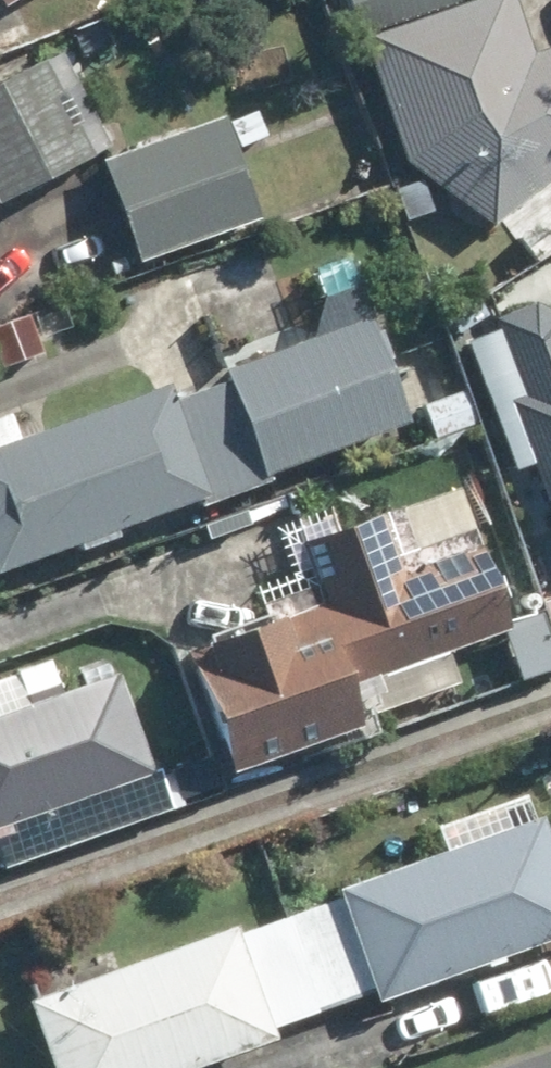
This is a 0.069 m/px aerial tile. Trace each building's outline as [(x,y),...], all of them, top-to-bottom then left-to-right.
[(361,34),(458,0),(349,0),(361,34)] [(366,39),(410,162),(496,223),(550,181),(550,46),(534,52),(515,0),(475,0),(366,39)] [(100,142),(49,45),(0,70),(0,193),(100,142)] [(257,111),(231,122),(241,146),(267,135),(257,111)] [(222,115),(103,161),(142,262),(262,216),(222,115)] [(422,180),(397,188),(407,217),(432,209),(422,180)] [(225,366),(230,381),(200,391),(236,493),(273,481),(270,471),(408,422),(359,283),(325,296),(336,326),(225,366)] [(547,303),(455,340),(550,574),(550,312),(547,303)] [(0,325),(0,359),(4,369),(44,353),(28,314),(0,325)] [(0,443),(0,560),(199,489),(205,504),(236,493),(200,391),(174,401),(169,384),(34,432),(0,443)] [(467,390),(426,405),(437,437),(479,422),(467,390)] [(296,541),(312,583),(265,600),(272,616),(187,648),(231,768),(357,721),(353,709),(379,700),(383,710),(456,682),(443,648),(505,625),(468,525),(413,546),(397,503),(296,541)] [(8,825),(6,817),(148,768),(114,665),(56,685),(45,654),(0,669),(0,828),(8,825)] [(157,778),(118,793),(127,815),(166,799),(157,778)] [(324,1009),(376,991),(380,1001),(550,939),(550,833),(545,817),(341,891),(343,899),(291,917),(324,1009)] [(324,1009),(291,917),(240,935),(238,927),(30,1001),(54,1067),(193,1067),(277,1037),(273,1028),(324,1009)]
